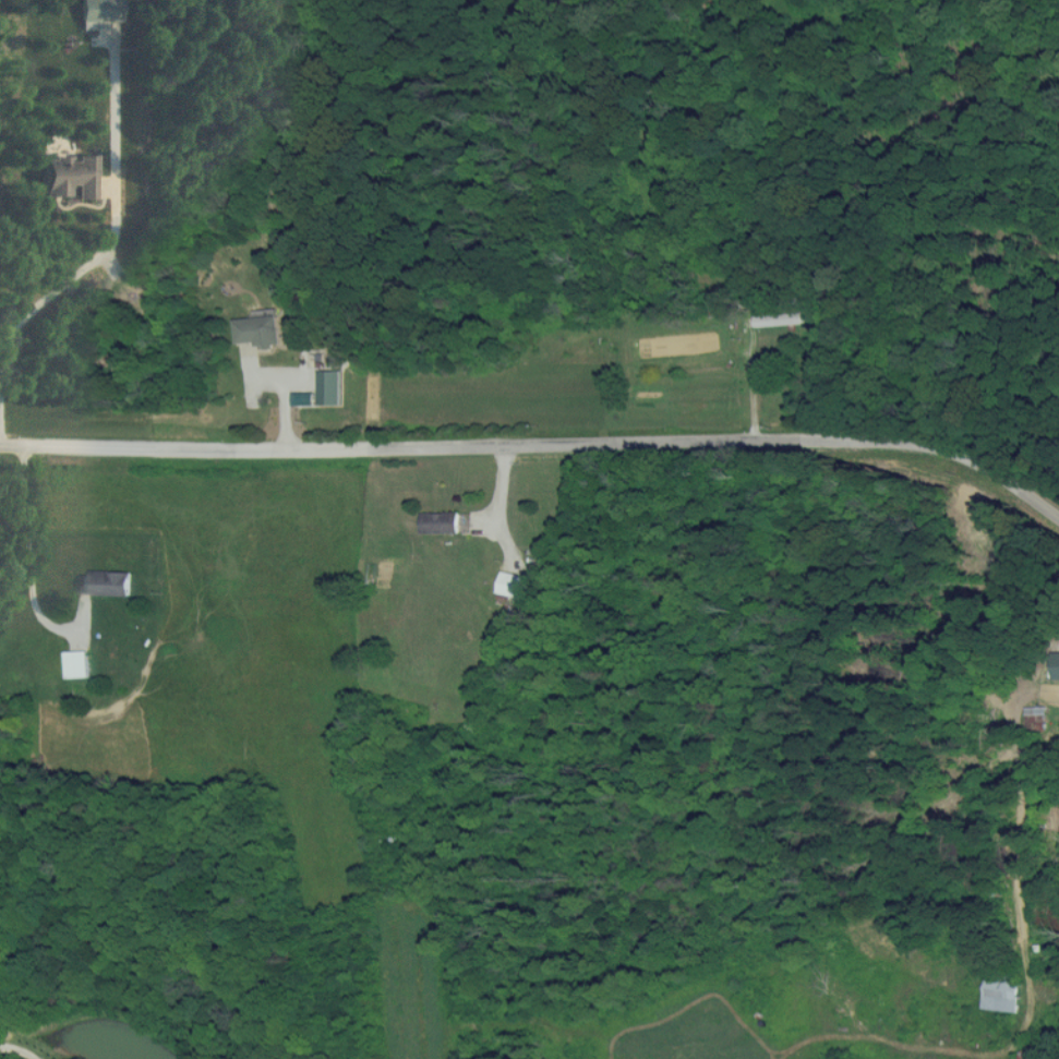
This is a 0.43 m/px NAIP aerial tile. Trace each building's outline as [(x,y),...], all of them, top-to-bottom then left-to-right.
[(115,22),(115,0),(77,0),(77,22),(115,22)] [(92,199),(93,157),(41,156),(40,197),(69,197),(69,186),(76,187),(75,198),(92,199)] [(756,310),(756,326),(802,326),(801,313),(773,313),(773,309),(756,310)] [(278,344),(277,316),(234,318),(236,346),(278,344)] [(317,371),(317,405),(339,405),(339,371),(317,371)] [(419,512),(419,532),(458,532),(458,512),(419,512)] [(128,594),(128,570),(79,570),(79,594),(128,594)] [(524,598),(528,576),(500,571),(496,592),(524,598)] [(86,651),(66,651),(67,677),(86,677),(86,651)] [(1045,695),(1058,695),(1058,660),(1045,660),(1045,695)] [(1016,1012),(1019,982),(984,978),(981,1008),(1016,1012)]
